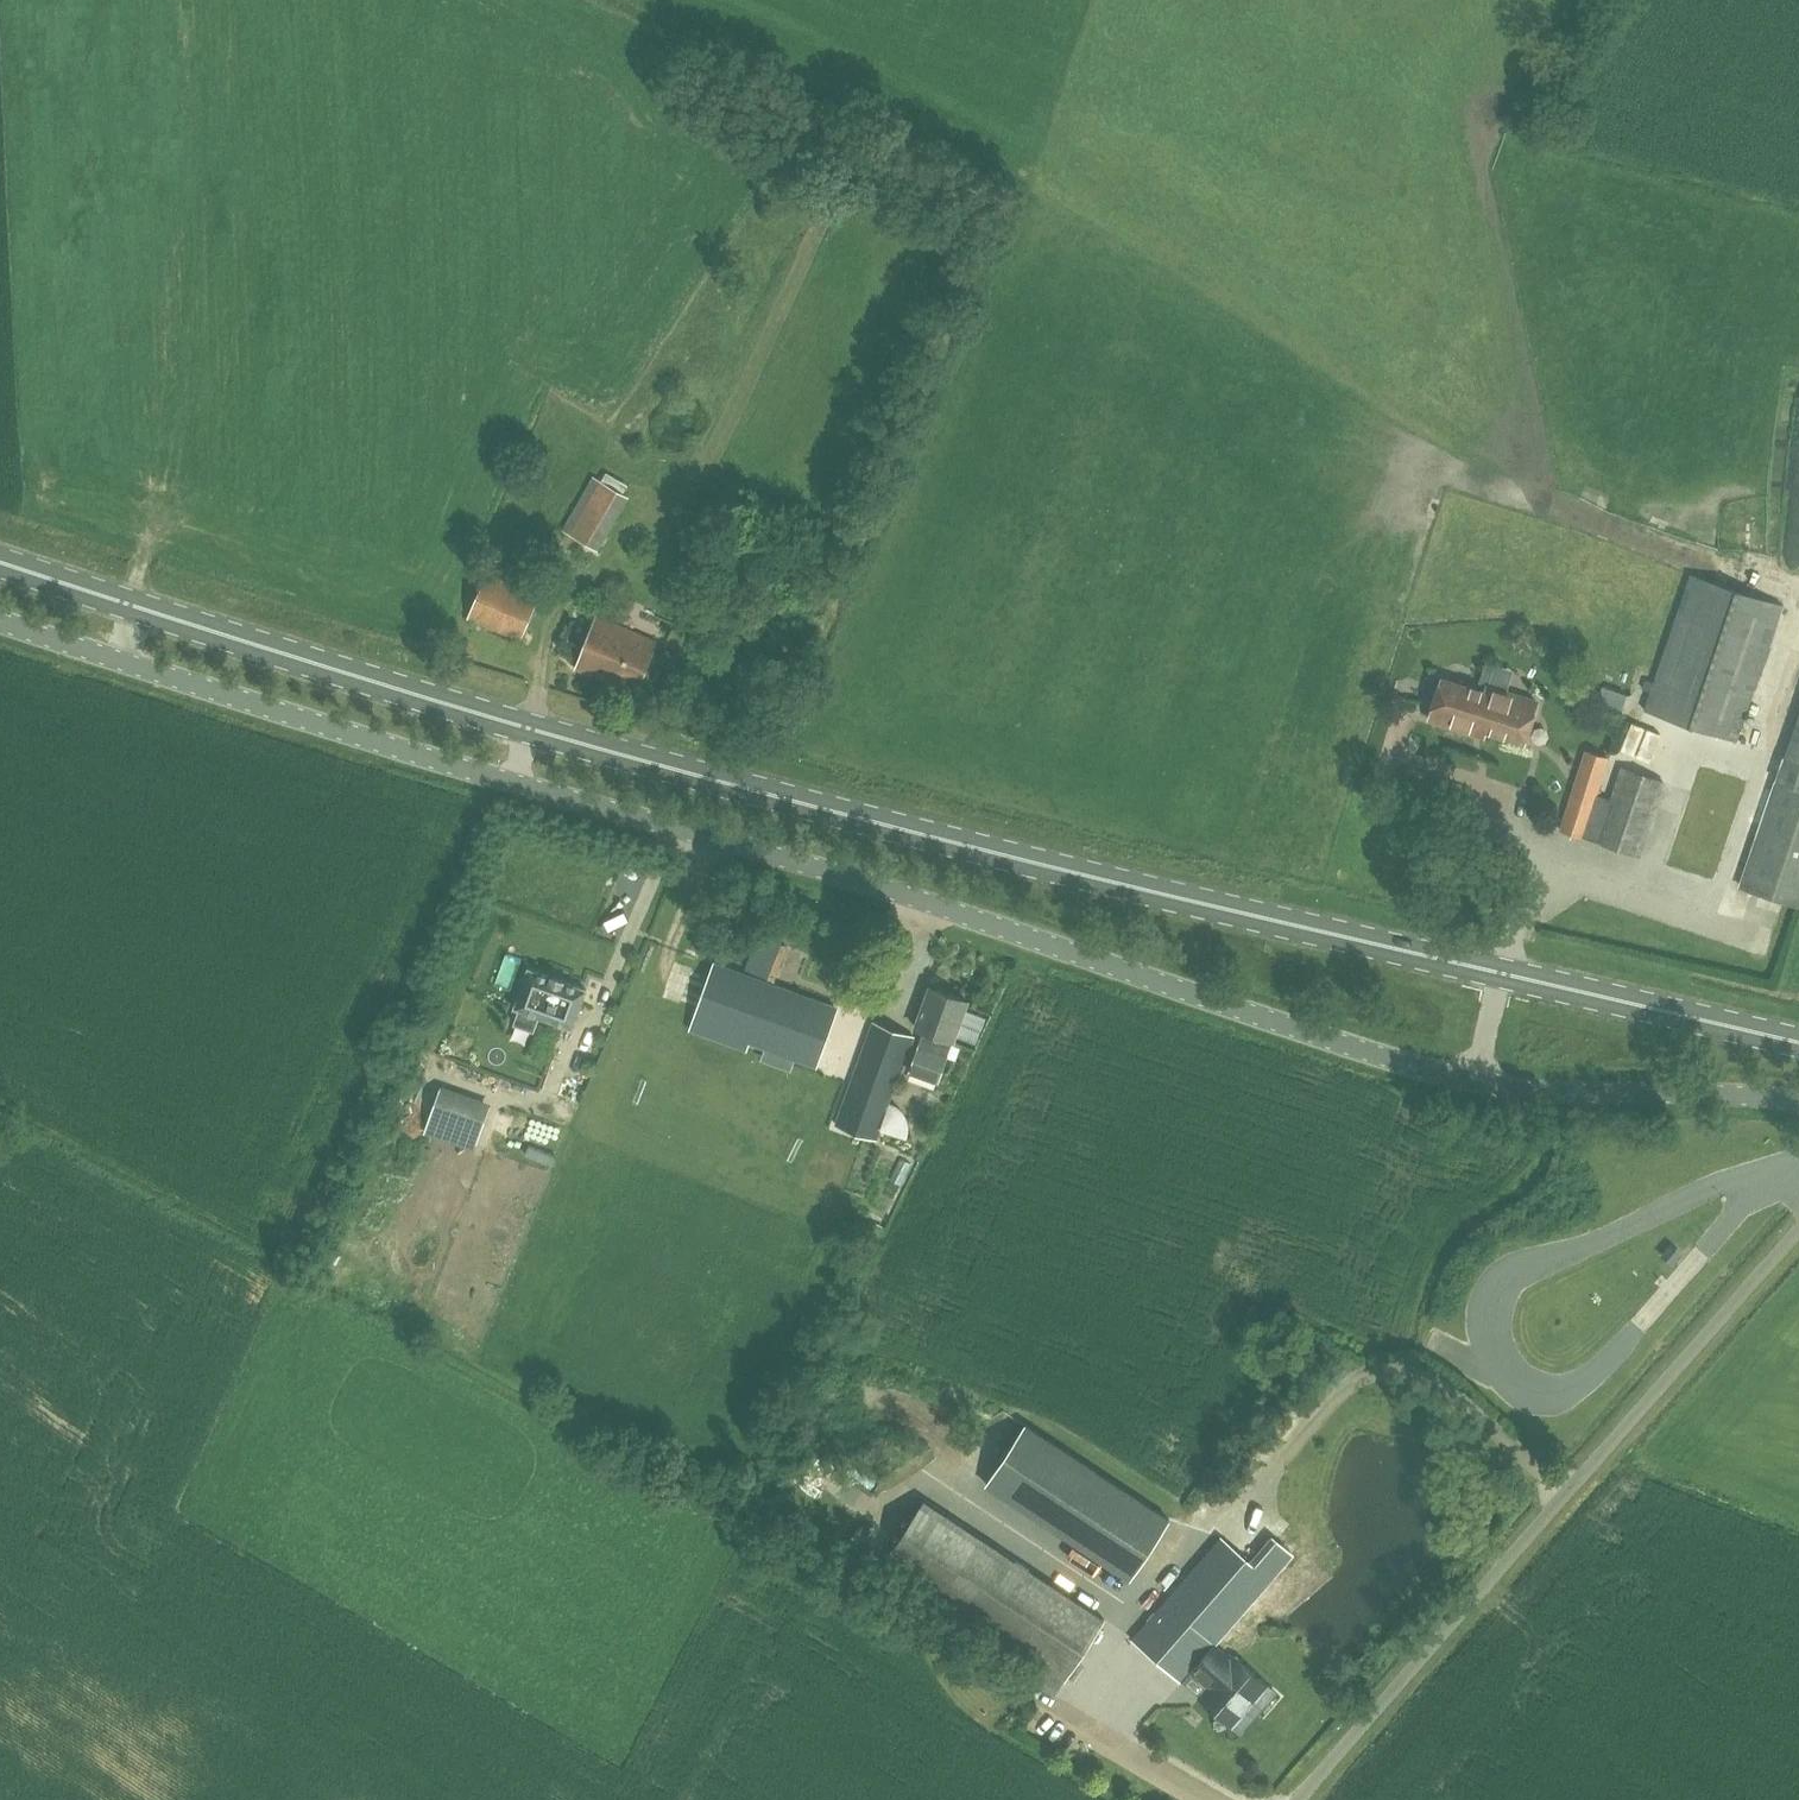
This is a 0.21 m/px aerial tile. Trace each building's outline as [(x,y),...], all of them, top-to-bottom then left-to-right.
[(599,552),(630,496),(594,475),(564,530),(599,552)] [(1738,742),(1785,606),(1691,573),(1645,710),(1738,742)] [(540,596),(487,574),(468,618),(522,640),(540,596)] [(637,694),(657,642),(597,616),(576,668),(637,694)] [(1443,679),(1430,719),(1474,733),(1476,727),(1524,742),(1537,701),(1488,685),(1486,692),(1443,679)] [(1743,887),(1798,906),(1798,721),(1743,887)] [(1676,857),(1723,873),(1762,758),(1733,749),(1731,756),(1711,749),(1693,801),(1695,802),(1676,857)] [(1561,829),(1583,837),(1583,838),(1642,859),(1667,782),(1622,765),(1612,799),(1597,795),(1609,758),(1586,751),(1561,829)] [(789,944),(770,937),(767,944),(755,940),(744,969),(776,981),(789,944)] [(824,1089),(819,1087),(827,1064),(819,1061),(839,1006),(716,961),(694,1019),(661,1108),(709,1126),(799,1158),(824,1089)] [(531,970),(529,969),(515,1009),(573,1029),(587,990),(585,989),(585,990),(564,982),(565,980),(553,976),(552,978),(531,971),(531,970)] [(925,1031),(953,1041),(968,1001),(931,988),(917,1028),(925,1031)] [(858,1187),(915,1036),(891,1028),(874,1021),(862,1055),(855,1052),(776,1258),(826,1277),(860,1187),(858,1187)] [(953,1041),(925,1031),(911,1071),(939,1081),(953,1041)] [(443,1086),(427,1131),(476,1148),(491,1104),(443,1086)] [(1180,1514),(1033,1419),(994,1480),(1140,1575),(1180,1514)] [(1114,1615),(931,1495),(890,1557),(1073,1677),(1114,1615)] [(1273,1536),(1260,1551),(1281,1569),(1293,1554),(1273,1536)] [(1240,1651),(1236,1656),(1219,1642),(1271,1580),(1222,1537),(1137,1634),(1205,1692),(1202,1696),(1245,1734),(1284,1691),(1240,1651)]
